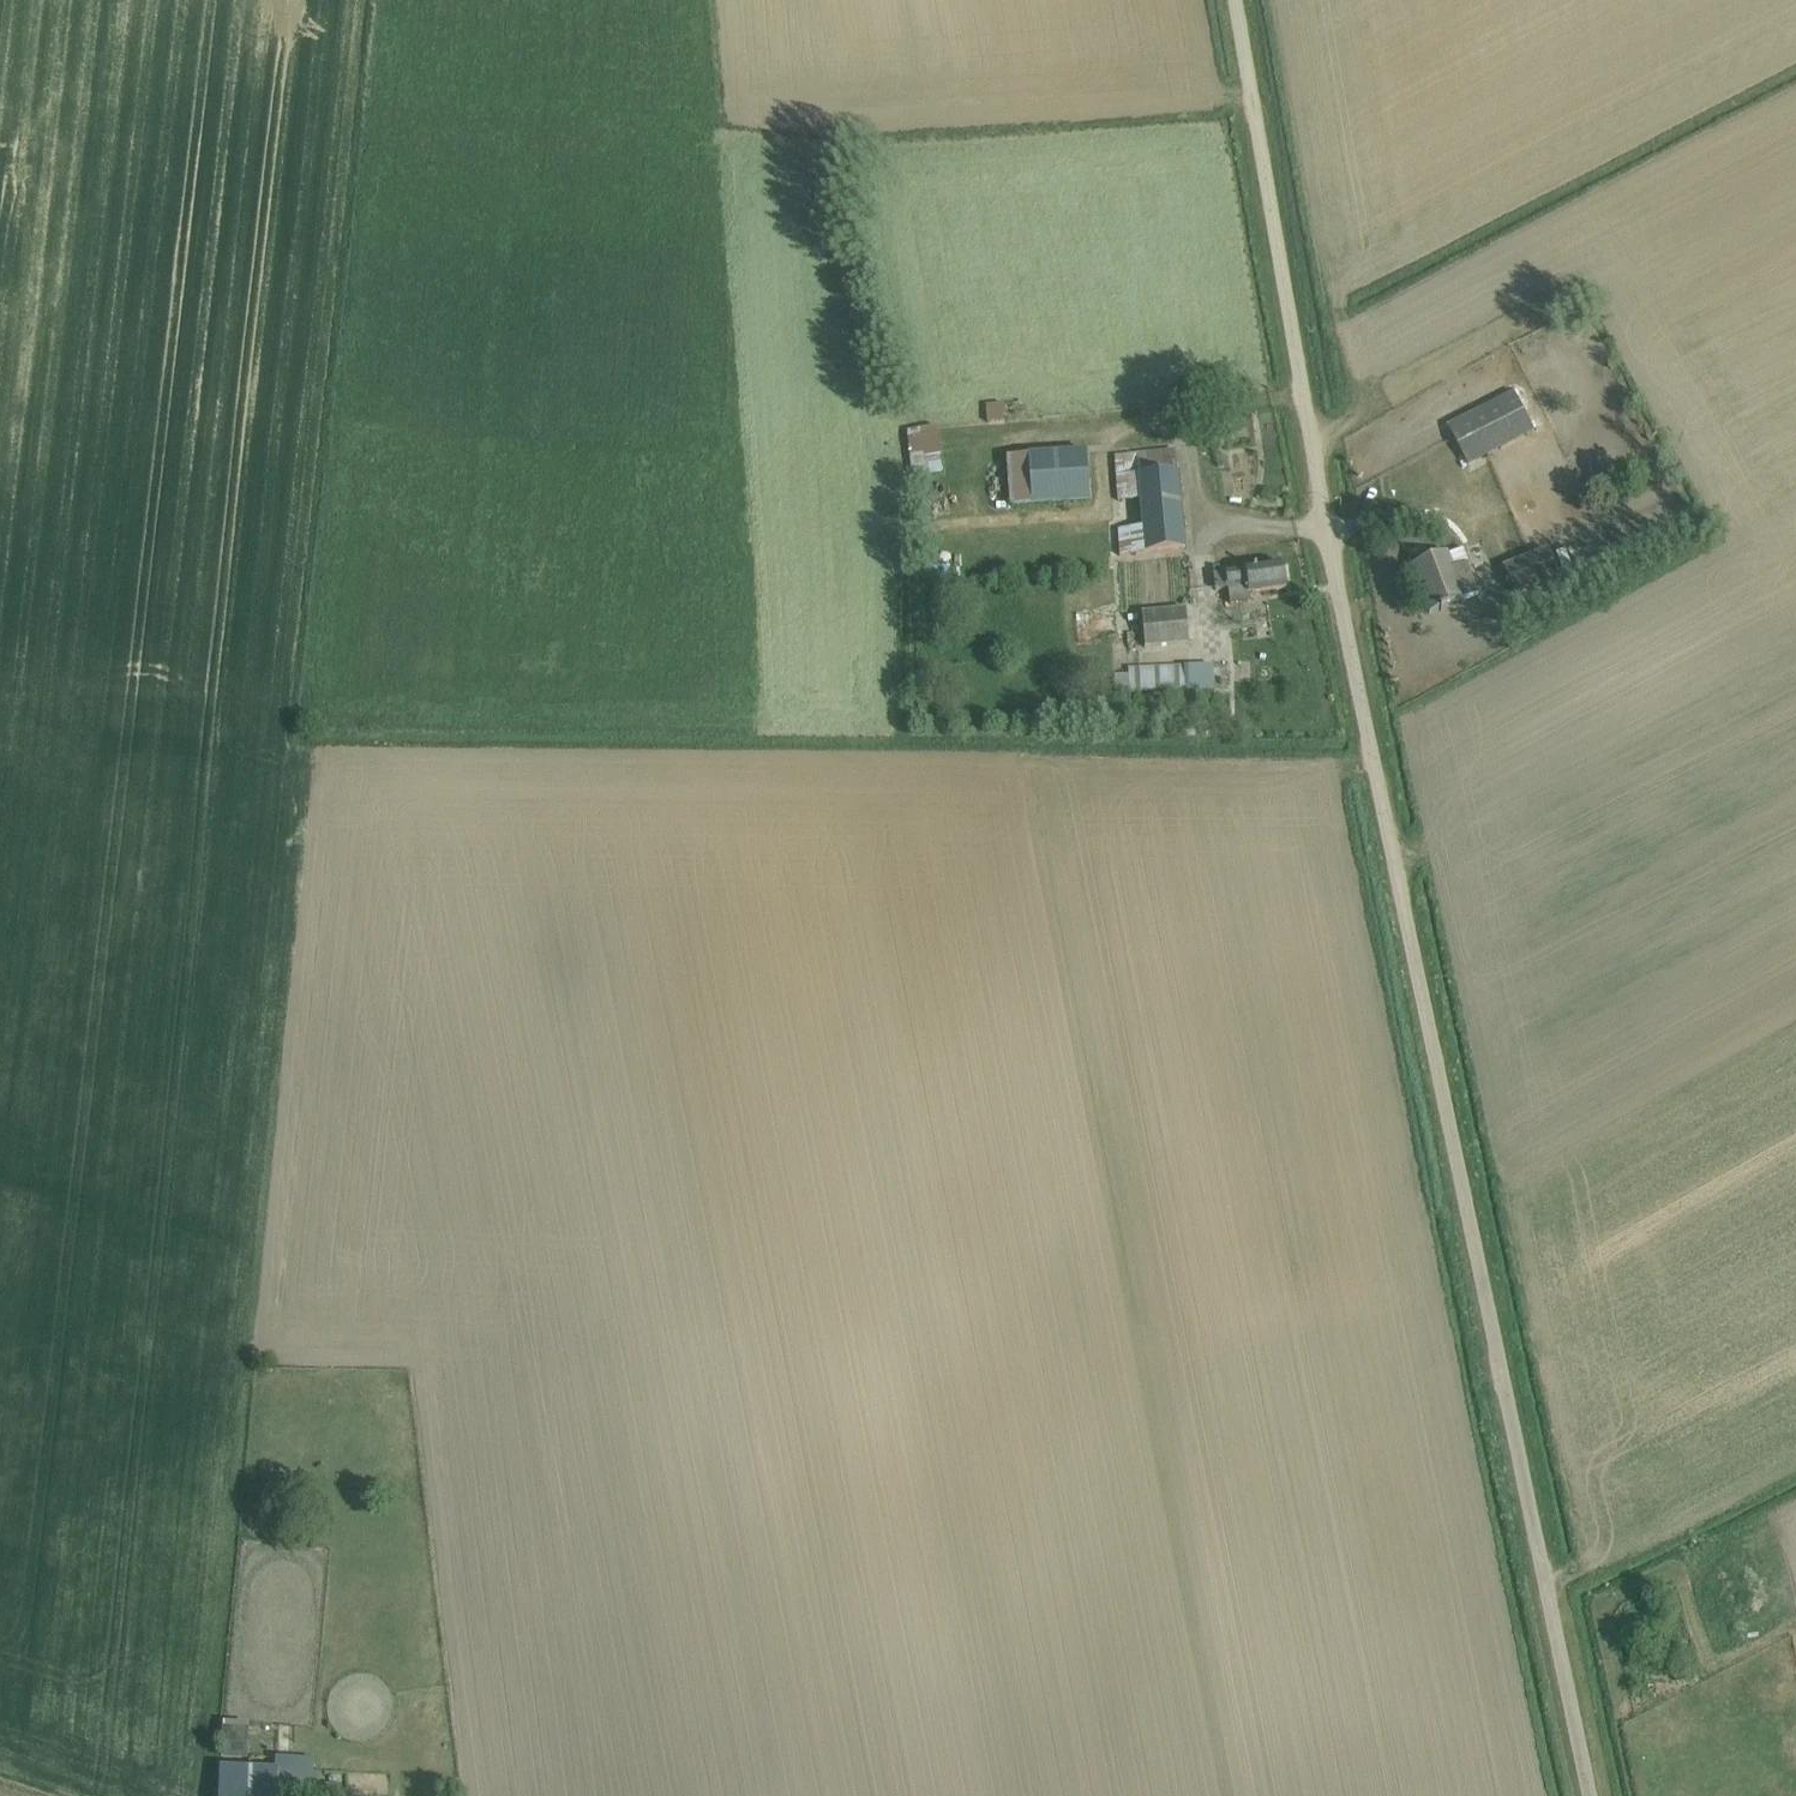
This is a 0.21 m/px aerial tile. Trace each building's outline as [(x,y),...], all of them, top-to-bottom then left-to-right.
[(1514,396),(1449,430),(1468,466),(1533,433),(1514,396)] [(1004,419),(1002,402),(985,404),(987,421),(1004,419)] [(941,470),(935,425),(905,429),(911,474),(941,470)] [(1005,455),(1009,505),(1089,498),(1085,448),(1005,455)] [(1120,535),(1122,558),(1184,553),(1177,474),(1142,477),(1147,533),(1120,535)] [(1504,569),(1515,595),(1559,577),(1548,551),(1504,569)] [(1449,554),(1412,568),(1427,612),(1476,595),(1466,567),(1455,571),(1449,554)] [(1477,588),(1496,580),(1486,556),(1467,564),(1477,588)] [(1225,574),(1213,575),(1215,592),(1227,591),(1229,604),(1248,601),(1247,593),(1285,589),(1282,566),(1225,574)] [(1184,606),(1140,611),(1145,647),(1188,642),(1184,606)] [(1212,664),(1127,666),(1127,673),(1114,673),(1115,690),(1212,689),(1212,664)] [(220,1760),(244,1762),(247,1724),(223,1722),(220,1760)] [(289,1759),(289,1771),(220,1768),(219,1795),(294,1795),(297,1795),(312,1795),(313,1760),(289,1759)]
